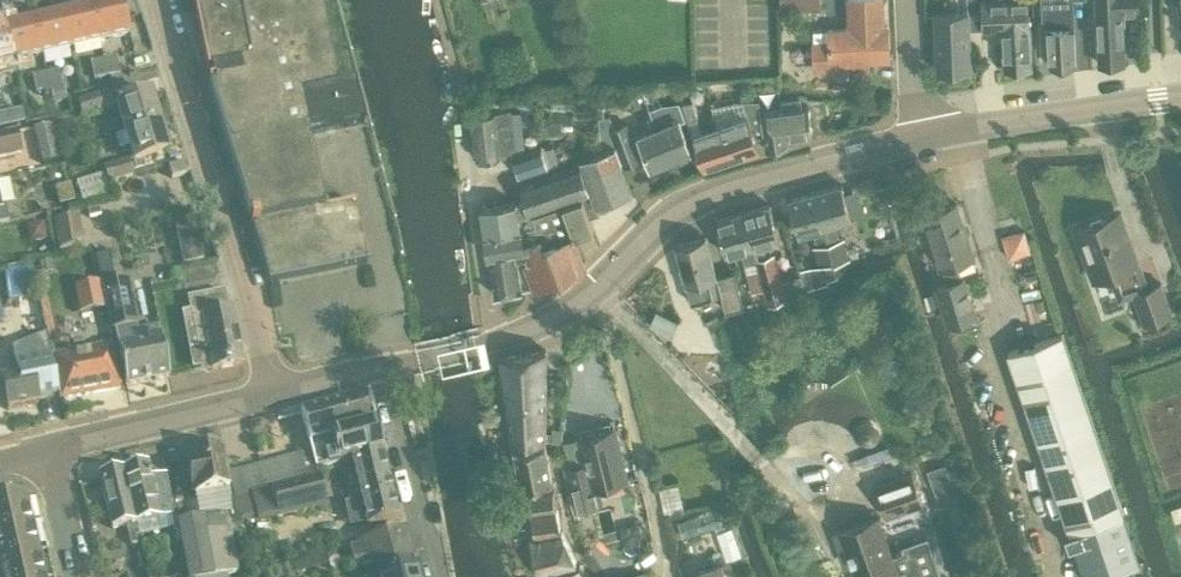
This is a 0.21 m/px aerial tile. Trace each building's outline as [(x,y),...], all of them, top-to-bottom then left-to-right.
[(193,7),(206,74),(209,73),(212,83),(207,84),(250,220),(248,220),(250,227),(252,226),(269,284),(367,263),(354,204),(323,210),(307,136),(362,124),(353,86),(334,90),(313,0),(226,0),(193,7)] [(814,40),(815,67),(852,66),(852,58),(888,57),(887,26),(883,26),(882,0),(848,0),(849,27),(829,28),(830,39),(814,40)] [(983,28),(983,29),(1003,28),(1004,67),(1031,66),(1028,0),(982,0),(983,28)] [(1072,5),(1072,0),(1041,0),(1042,27),(1043,45),(1050,45),(1050,65),(1075,64),(1072,5)] [(1096,25),(1098,63),(1124,62),(1122,12),(1138,11),(1138,0),(1095,0),(1096,25)] [(99,43),(129,36),(126,24),(121,3),(91,10),(99,43)] [(70,50),(99,43),(91,10),(63,16),(70,50)] [(937,69),(970,69),(969,28),(969,12),(936,13),(937,69)] [(42,57),(70,50),(63,16),(34,23),(42,57)] [(13,63),(42,57),(34,23),(5,29),(13,63)] [(5,29),(0,31),(0,78),(14,74),(12,64),(13,63),(5,29)] [(107,78),(121,75),(117,60),(104,63),(107,78)] [(95,80),(107,78),(104,63),(92,65),(95,80)] [(59,73),(46,76),(50,90),(62,87),(59,73)] [(46,76),(33,79),(37,93),(48,91),(50,90),(46,76)] [(63,88),(50,91),(54,105),(66,102),(63,88)] [(124,135),(160,124),(150,94),(114,105),(124,135)] [(83,118),(93,115),(113,109),(108,95),(78,104),(83,118)] [(760,100),(712,103),(720,124),(721,127),(732,159),(760,150),(755,135),(765,134),(762,113),(763,113),(761,100),(760,100)] [(763,113),(762,113),(765,134),(767,149),(789,145),(787,136),(814,133),(810,106),(802,108),(801,100),(781,102),(782,110),(763,113)] [(693,101),(683,102),(683,103),(690,120),(699,117),(693,101)] [(879,102),(868,102),(869,112),(879,112),(879,102)] [(639,134),(639,135),(642,143),(652,166),(690,150),(679,122),(685,119),(678,103),(661,104),(650,109),(652,115),(647,117),(652,129),(639,134)] [(477,158),(479,158),(512,154),(520,177),(548,167),(541,144),(517,153),(511,109),(474,113),(471,114),(477,158)] [(611,114),(599,117),(602,150),(614,145),(619,143),(626,164),(641,159),(637,145),(642,143),(639,135),(639,134),(638,132),(633,135),(628,120),(614,125),(611,114)] [(133,164),(169,153),(160,124),(124,135),(133,164)] [(720,124),(694,133),(696,137),(694,138),(705,169),(732,159),(721,127),(720,124)] [(32,130),(41,165),(62,160),(53,125),(32,130)] [(20,154),(15,133),(0,137),(0,159),(20,154)] [(602,150),(579,158),(580,160),(592,192),(597,204),(633,191),(614,145),(602,150)] [(580,160),(522,181),(525,194),(538,191),(543,211),(592,192),(580,160)] [(109,185),(133,177),(128,162),(104,169),(109,185)] [(185,163),(168,168),(171,180),(188,175),(185,163)] [(829,239),(840,236),(836,223),(852,218),(843,184),(816,191),(829,239)] [(888,185),(875,189),(879,202),(892,198),(888,185)] [(485,209),(483,209),(486,236),(546,227),(543,211),(538,191),(525,194),(526,200),(526,203),(485,209)] [(829,239),(816,191),(788,199),(798,233),(814,229),(818,242),(829,239)] [(546,227),(486,236),(489,256),(516,253),(517,257),(518,267),(519,268),(523,267),(523,272),(529,271),(534,287),(586,266),(585,263),(587,262),(587,261),(584,254),(587,253),(580,234),(595,229),(591,216),(601,213),(597,204),(592,192),(543,211),(546,227)] [(0,197),(0,225),(10,223),(6,207),(3,208),(0,197)] [(961,276),(957,262),(975,256),(958,203),(924,214),(941,267),(943,266),(947,280),(935,285),(947,324),(977,314),(966,275),(961,276)] [(766,254),(763,243),(780,238),(770,204),(743,211),(765,288),(764,288),(768,303),(786,297),(775,252),(766,254)] [(765,288),(743,211),(716,219),(726,253),(742,249),(746,262),(749,273),(747,273),(753,291),(764,288),(765,288)] [(1121,213),(1077,229),(1095,279),(1111,274),(1126,268),(1135,294),(1145,322),(1172,312),(1162,282),(1148,287),(1121,213)] [(80,217),(54,222),(59,252),(85,247),(80,217)] [(194,219),(176,223),(178,237),(197,234),(194,219)] [(43,223),(26,227),(28,236),(38,243),(47,241),(43,223)] [(1025,228),(1002,235),(1009,257),(1032,251),(1025,228)] [(692,301),(713,295),(708,277),(717,274),(706,235),(676,243),(692,301)] [(838,271),(842,269),(840,260),(850,257),(845,238),(830,242),(838,271)] [(817,284),(829,278),(828,276),(838,271),(830,242),(815,246),(820,264),(813,266),(817,284)] [(516,253),(489,256),(495,295),(534,287),(529,271),(523,272),(523,267),(519,268),(518,267),(517,257),(516,253)] [(95,258),(111,331),(137,326),(127,281),(115,283),(109,255),(95,258)] [(2,272),(6,303),(34,300),(30,269),(2,272)] [(726,309),(744,304),(735,269),(717,274),(726,309)] [(80,315),(104,311),(99,285),(75,290),(80,315)] [(222,293),(188,300),(190,313),(182,315),(193,370),(211,367),(212,373),(242,367),(231,312),(226,312),(222,293)] [(135,326),(114,331),(126,387),(169,379),(159,329),(137,333),(135,326)] [(1063,333),(1008,351),(1069,533),(1065,535),(1069,547),(1073,545),(1075,551),(1084,576),(1091,576),(1139,561),(1136,551),(1063,333)] [(37,399),(59,395),(51,357),(50,358),(46,335),(11,349),(14,363),(16,377),(1,380),(7,410),(38,404),(37,399)] [(60,401),(120,389),(111,346),(51,357),(59,395),(60,401)] [(513,441),(546,438),(546,348),(501,357),(513,441)] [(299,413),(309,446),(374,428),(365,394),(299,413)] [(859,431),(858,435),(860,439),(863,443),(867,445),(871,445),(875,444),(878,441),(880,437),(881,433),(879,428),(876,425),(873,423),(868,423),(864,424),(861,427),(859,431)] [(563,441),(564,427),(554,427),(553,440),(563,441)] [(577,508),(601,502),(597,486),(628,478),(615,427),(603,430),(565,439),(571,464),(567,465),(577,508)] [(350,466),(349,462),(380,453),(374,428),(309,446),(311,454),(314,471),(342,464),(343,468),(350,466)] [(521,483),(552,478),(546,442),(514,445),(521,483)] [(193,497),(229,488),(222,448),(186,457),(193,497)] [(367,529),(397,521),(380,453),(349,462),(350,466),(343,468),(354,516),(363,514),(367,529)] [(311,454),(228,476),(234,500),(269,491),(268,490),(316,476),(314,471),(311,454)] [(946,461),(927,468),(940,505),(959,498),(946,461)] [(124,471),(136,524),(174,516),(166,476),(151,479),(148,465),(124,471)] [(138,533),(136,524),(124,471),(99,477),(112,530),(127,526),(132,547),(139,545),(137,538),(138,537),(137,533),(138,533)] [(886,517),(923,505),(912,471),(874,484),(886,517)] [(276,520),(324,508),(316,476),(268,490),(269,491),(276,520)] [(48,556),(35,499),(18,503),(14,488),(0,491),(0,576),(53,576),(48,556)] [(561,530),(554,489),(527,493),(535,536),(530,537),(540,575),(577,561),(562,529),(561,530)] [(1172,506),(1177,519),(1180,518),(1180,503),(1172,506)] [(236,573),(229,537),(237,536),(234,514),(178,525),(188,576),(217,576),(236,573)] [(878,516),(836,531),(843,551),(848,549),(858,576),(888,576),(898,573),(897,572),(905,569),(907,576),(935,576),(942,574),(928,535),(897,546),(898,551),(891,554),(878,516)] [(372,574),(413,563),(405,533),(364,544),(348,548),(350,556),(354,569),(369,565),(372,574)] [(580,563),(543,576),(588,576),(580,563)] [(719,563),(683,576),(684,576),(723,576),(719,563)]
